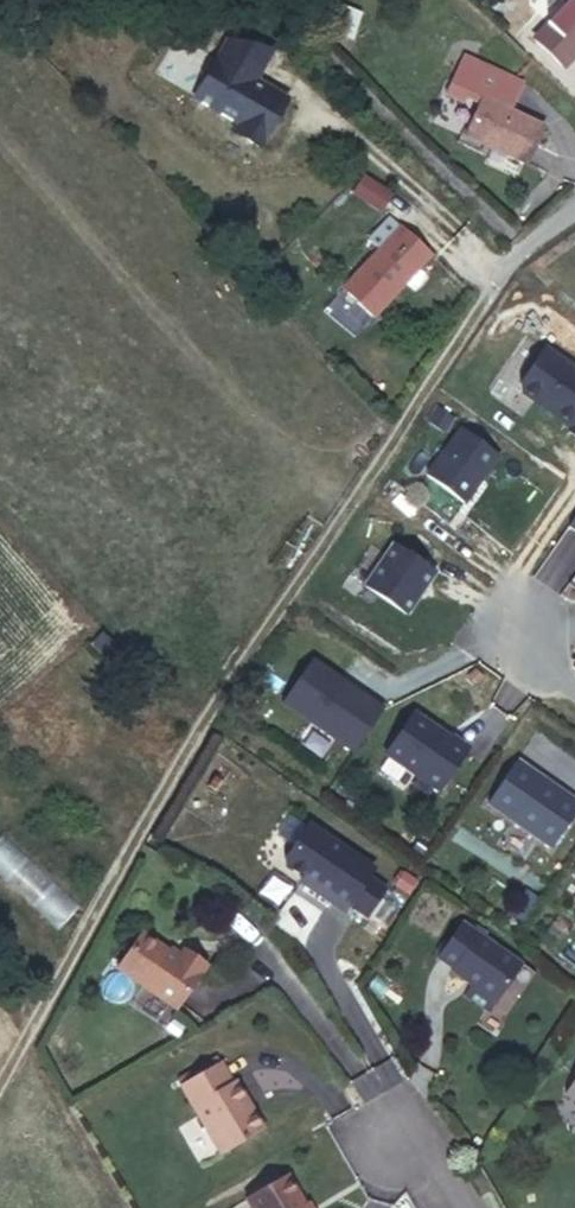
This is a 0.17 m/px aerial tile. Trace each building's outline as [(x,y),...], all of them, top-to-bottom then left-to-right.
[(534,41),(559,70),(574,53),(574,0),(571,0),(534,41)] [(288,98),(255,80),(273,49),(228,38),(194,99),(238,124),(234,132),(260,147),(288,98)] [(483,96),(511,110),(524,83),(465,54),(447,91),(460,97),(462,93),(480,102),(483,96)] [(480,102),(466,133),(525,161),(542,125),(511,110),(483,96),(480,102)] [(362,172),(347,193),(377,214),(392,193),(362,172)] [(393,321),(442,258),(410,233),(361,299),(393,321)] [(571,426),(574,420),(574,369),(544,348),(520,383),(521,392),(571,426)] [(427,419),(443,431),(453,418),(437,406),(427,419)] [(461,427),(426,475),(463,503),(498,455),(461,427)] [(405,614),(435,572),(393,543),(363,585),(405,614)] [(281,702),(353,753),(383,708),(367,697),(366,699),(344,684),(346,682),(312,658),(281,702)] [(412,718),(385,754),(437,793),(469,750),(454,739),(452,740),(420,717),(412,718)] [(517,760),(487,803),(551,847),(574,812),(574,801),(517,760)] [(360,867),(301,824),(272,862),(297,881),(295,885),(328,910),(360,867)] [(0,838),(0,876),(56,931),(78,907),(4,835),(0,838)] [(161,999),(191,963),(171,946),(169,949),(135,920),(107,953),(161,999)] [(520,967),(466,922),(439,954),(454,966),(452,968),(471,984),(463,993),(484,1011),(520,967)] [(195,959),(175,942),(171,946),(191,963),(195,959)] [(213,1061),(173,1084),(213,1151),(256,1125),(228,1079),(225,1081),(213,1061)] [(293,1164),(251,1188),(263,1207),(324,1207),(320,1202),(316,1204),(309,1192),(293,1164)] [(313,1190),(309,1192),(316,1204),(320,1202),(313,1190)]
